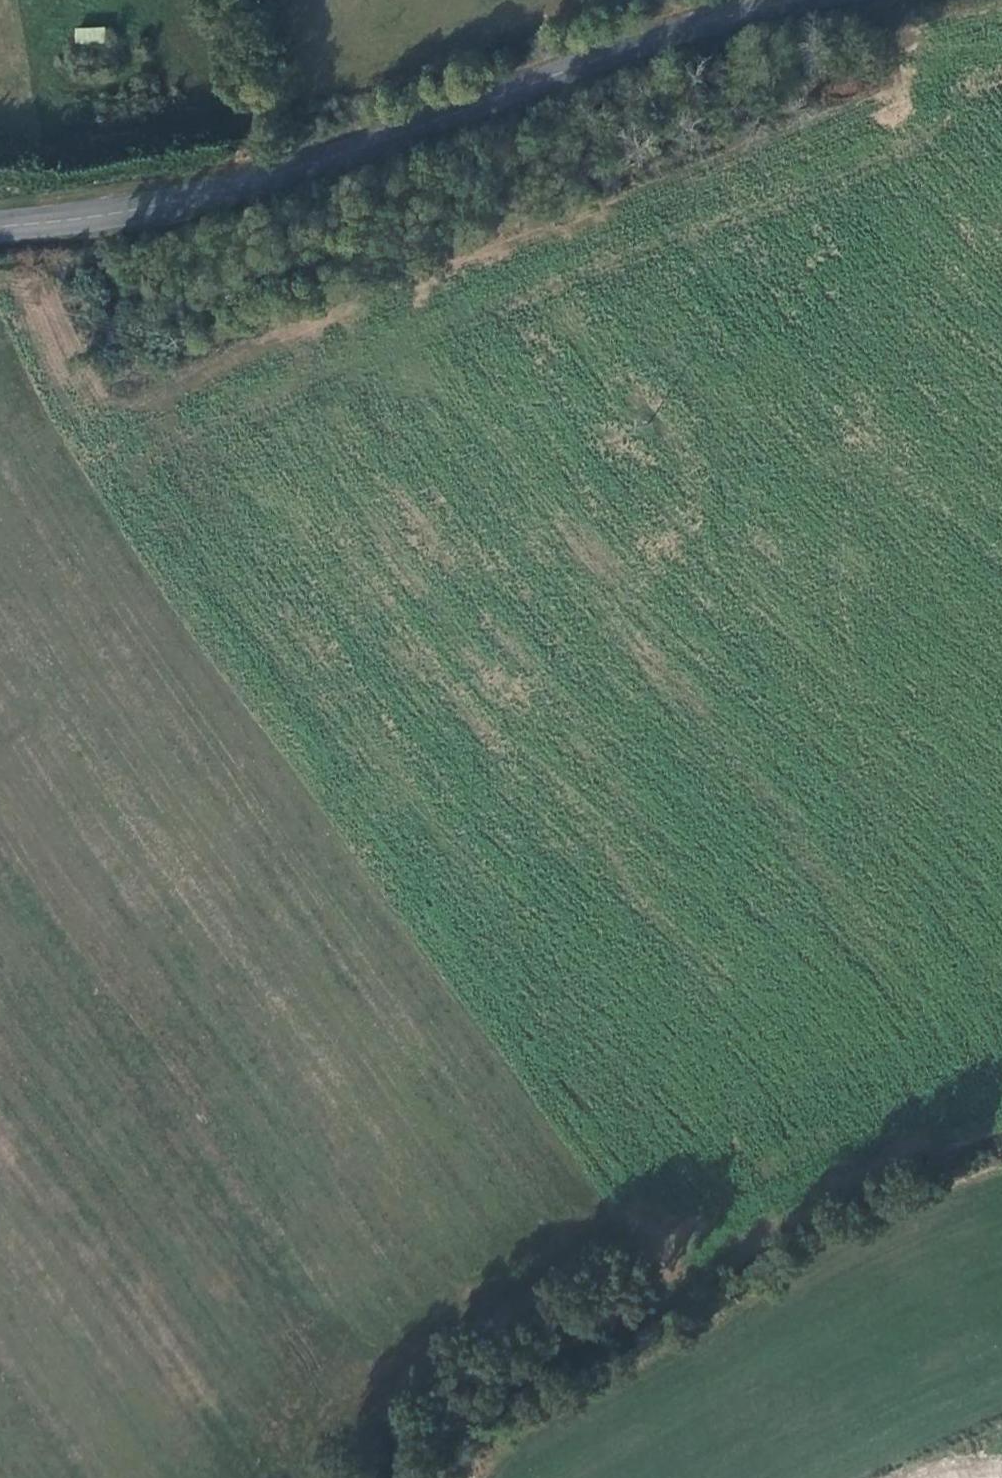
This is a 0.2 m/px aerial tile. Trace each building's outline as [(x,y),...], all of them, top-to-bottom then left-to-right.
[(105,27),(74,27),(73,43),(105,43),(105,27)]
